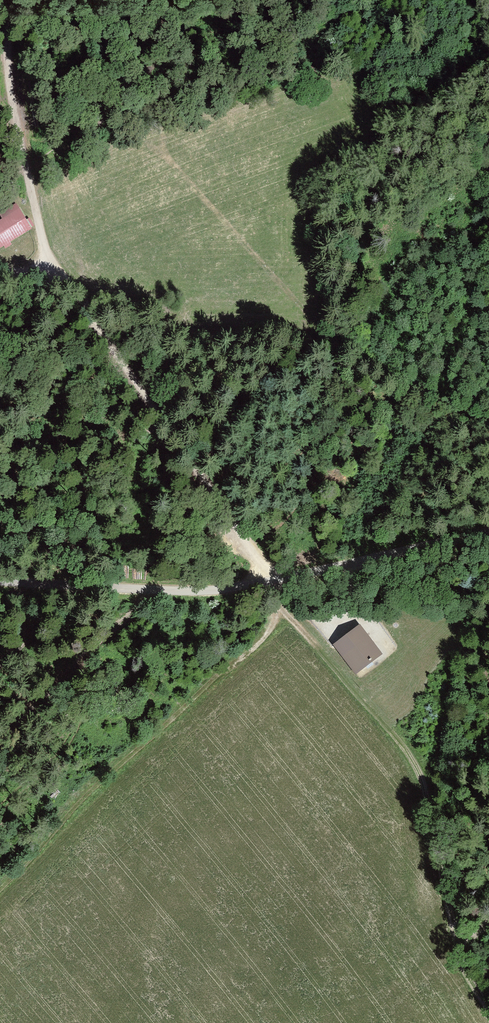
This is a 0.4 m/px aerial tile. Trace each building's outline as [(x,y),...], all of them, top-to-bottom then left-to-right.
[(32,229),(31,227),(34,225),(29,217),(26,219),(16,201),(0,211),(0,218),(0,247),(32,229)] [(380,652),(359,625),(335,644),(356,671),(380,652)]
